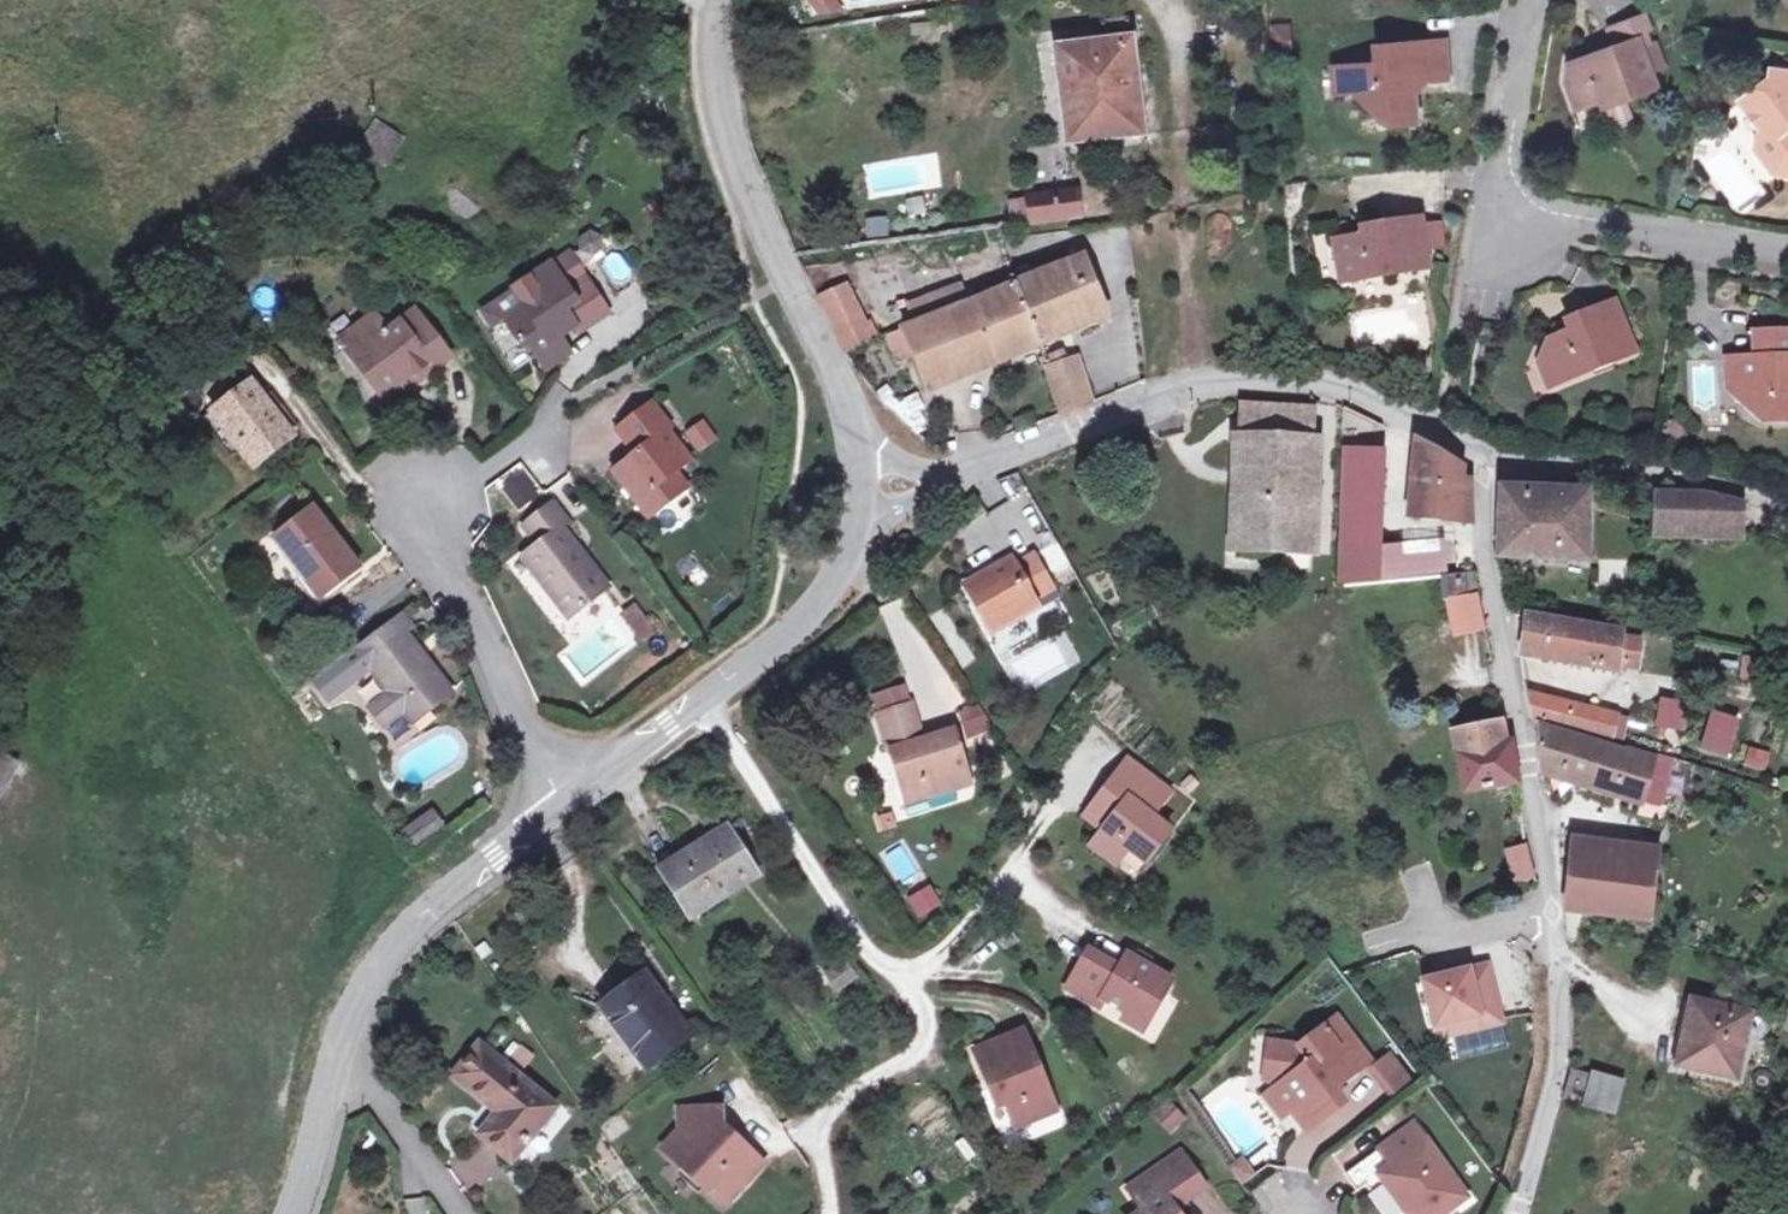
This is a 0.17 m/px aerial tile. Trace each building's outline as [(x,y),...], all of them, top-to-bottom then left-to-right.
[(836,0),(812,0),(821,16),(843,11),(836,0)] [(1104,44),(1057,50),(1069,143),(1142,133),(1127,20),(1101,23),(1104,44)] [(1270,23),(1272,47),(1293,45),(1291,21),(1270,23)] [(1612,34),(1617,49),(1641,40),(1652,36),(1647,21),(1612,34)] [(1628,100),(1658,90),(1652,73),(1644,50),(1641,40),(1617,49),(1572,65),(1569,82),(1579,110),(1603,102),(1624,94),(1626,101),(1628,100)] [(1449,80),(1446,42),(1378,47),(1379,65),(1348,67),(1349,93),(1355,92),(1375,109),(1393,108),(1394,124),(1419,122),(1417,87),(1422,81),(1449,80)] [(1656,46),(1644,50),(1652,73),(1664,69),(1656,46)] [(1338,93),(1349,93),(1348,67),(1337,68),(1338,93)] [(1773,71),(1773,79),(1762,87),(1755,78),(1738,90),(1745,100),(1742,102),(1766,133),(1759,138),(1758,150),(1775,174),(1787,176),(1787,73),(1773,71)] [(1624,94),(1603,102),(1610,125),(1617,126),(1635,120),(1628,100),(1626,101),(1624,94)] [(404,139),(377,122),(360,149),(386,166),(404,139)] [(488,203),(457,183),(450,193),(453,209),(467,218),(483,213),(488,203)] [(1031,225),(1081,218),(1078,192),(1027,200),(1031,225)] [(907,217),(927,215),(925,195),(906,197),(907,217)] [(861,218),(863,238),(887,236),(885,216),(861,218)] [(1342,284),(1430,269),(1427,248),(1423,227),(1422,219),(1383,226),(1385,233),(1335,241),(1342,284)] [(1439,225),(1423,227),(1427,248),(1443,245),(1439,225)] [(591,231),(579,238),(580,252),(593,259),(604,251),(603,237),(591,231)] [(1011,274),(1015,284),(1041,342),(1102,317),(1086,257),(1036,276),(1032,266),(1011,274)] [(513,294),(480,315),(491,331),(504,323),(522,350),(530,345),(546,369),(571,353),(559,334),(574,323),(580,332),(609,313),(586,277),(567,290),(551,266),(512,292),(513,294)] [(902,329),(913,356),(928,391),(1041,342),(1015,284),(966,304),(934,317),(902,329)] [(844,286),(837,289),(858,329),(865,326),(844,286)] [(927,299),(934,317),(966,304),(959,286),(927,299)] [(837,289),(817,299),(844,353),(878,339),(872,324),(865,326),(858,329),(837,289)] [(1634,353),(1614,302),(1568,321),(1572,331),(1558,336),(1550,340),(1543,357),(1546,363),(1554,385),(1634,353)] [(417,382),(450,356),(416,311),(388,332),(375,315),(352,333),(365,350),(353,359),(384,398),(404,383),(400,378),(409,371),(417,382)] [(1554,326),(1558,336),(1572,331),(1568,321),(1554,326)] [(913,356),(902,329),(893,333),(905,359),(913,356)] [(1755,356),(1724,358),(1725,382),(1743,381),(1743,405),(1762,421),(1787,420),(1787,332),(1763,333),(1764,352),(1756,356),(1755,356)] [(365,350),(352,333),(340,342),(353,359),(365,350)] [(905,359),(893,333),(885,336),(897,363),(905,359)] [(1754,333),(1755,356),(1756,356),(1764,352),(1763,333),(1754,333)] [(1063,418),(1091,404),(1076,357),(1061,362),(1058,353),(1044,358),(1062,415),(1063,418)] [(1549,387),(1554,385),(1546,363),(1540,365),(1549,387)] [(1743,405),(1743,381),(1725,382),(1725,386),(1743,405)] [(251,382),(212,412),(241,450),(255,468),(295,437),(277,414),(273,417),(262,402),(265,399),(251,382)] [(906,436),(929,427),(916,393),(892,402),(906,436)] [(265,399),(262,402),(273,417),(277,414),(265,399)] [(653,403),(617,430),(635,454),(613,471),(649,518),(689,488),(677,472),(692,461),(669,430),(672,428),(653,403)] [(1242,405),(1241,445),(1314,448),(1314,410),(1242,405)] [(241,450),(212,412),(203,420),(232,458),(241,450)] [(704,421),(686,434),(699,453),(717,439),(704,421)] [(1418,443),(1410,515),(1469,522),(1471,520),(1471,481),(1461,480),(1461,469),(1459,467),(1418,443)] [(1234,551),(1313,554),(1317,449),(1314,448),(1241,445),(1238,446),(1234,551)] [(1345,565),(1372,566),(1375,461),(1348,460),(1345,565)] [(1502,495),(1501,556),(1586,561),(1587,492),(1507,489),(1502,495)] [(1657,494),(1657,512),(1704,514),(1703,530),(1738,536),(1744,505),(1707,495),(1657,494)] [(539,545),(522,558),(570,619),(610,588),(562,528),(569,523),(554,503),(524,526),(539,545)] [(361,568),(313,507),(273,538),(321,599),(361,568)] [(1703,530),(1704,514),(1657,512),(1657,538),(1701,540),(1703,530)] [(1441,572),(1440,543),(1405,544),(1406,573),(1441,572)] [(1011,560),(966,586),(993,632),(1038,606),(1035,601),(1054,589),(1034,554),(1014,565),(1011,560)] [(1478,596),(1474,573),(1440,576),(1442,601),(1446,600),(1478,596)] [(1478,596),(1446,600),(1454,636),(1486,630),(1478,596)] [(634,607),(624,615),(644,640),(654,632),(634,607)] [(401,614),(363,643),(374,658),(367,663),(391,694),(370,709),(384,727),(403,711),(413,724),(454,693),(408,634),(413,630),(401,614)] [(1527,616),(1522,655),(1620,671),(1620,668),(1636,669),(1640,639),(1623,636),(1624,632),(1527,616)] [(1752,682),(1758,659),(1742,655),(1737,678),(1752,682)] [(1528,693),(1534,722),(1598,738),(1604,712),(1528,693)] [(1656,697),(1649,725),(1677,732),(1684,704),(1656,697)] [(892,752),(905,793),(906,794),(925,788),(928,798),(970,784),(953,730),(924,739),(912,703),(877,715),(889,753),(892,752)] [(1709,709),(1697,749),(1728,759),(1740,719),(1709,709)] [(1604,712),(1598,738),(1620,743),(1626,718),(1604,712)] [(1505,743),(1501,723),(1452,733),(1464,793),(1518,784),(1511,742),(1505,743)] [(1539,728),(1542,773),(1616,795),(1628,752),(1606,745),(1539,728)] [(1766,771),(1769,752),(1745,747),(1741,767),(1766,771)] [(1643,802),(1643,801),(1656,756),(1652,755),(1628,750),(1628,752),(1616,795),(1643,802)] [(22,763),(0,752),(0,803),(22,763)] [(1656,756),(1643,801),(1660,805),(1672,761),(1656,756)] [(1129,850),(1146,863),(1170,831),(1152,817),(1170,793),(1128,761),(1095,804),(1102,810),(1093,822),(1104,831),(1092,846),(1117,865),(1129,850)] [(928,798),(925,788),(906,794),(902,795),(909,817),(931,810),(928,798)] [(1660,805),(1643,801),(1643,802),(1640,814),(1663,819),(1666,806),(1660,805)] [(1093,822),(1102,810),(1095,804),(1085,817),(1093,822)] [(434,812),(402,834),(413,850),(445,827),(434,812)] [(759,876),(727,826),(659,869),(691,919),(759,876)] [(1535,876),(1527,847),(1512,851),(1520,880),(1535,876)] [(1647,938),(1649,922),(1649,920),(1657,861),(1571,851),(1566,911),(1568,928),(1647,938)] [(930,883),(904,897),(916,920),(942,907),(930,883)] [(1121,968),(1088,950),(1074,976),(1105,994),(1102,999),(1147,1024),(1172,980),(1128,955),(1121,968)] [(854,980),(842,963),(826,975),(838,992),(854,980)] [(1488,965),(1423,982),(1436,1031),(1447,1036),(1501,1021),(1488,965)] [(646,1066),(689,1035),(646,976),(603,1008),(646,1066)] [(1147,1024),(1102,999),(1105,994),(1074,976),(1066,990),(1142,1032),(1147,1024)] [(1692,1002),(1678,1066),(1737,1079),(1751,1014),(1692,1002)] [(1266,1081),(1286,1084),(1300,1103),(1290,1111),(1306,1132),(1337,1109),(1331,1100),(1332,1091),(1371,1062),(1338,1019),(1301,1047),(1270,1043),(1266,1081)] [(1057,1112),(1024,1031),(975,1052),(991,1090),(998,1087),(1015,1129),(1057,1112)] [(513,1160),(556,1107),(479,1045),(454,1076),(499,1112),(481,1135),(513,1160)] [(1411,1082),(1391,1055),(1374,1067),(1395,1094),(1411,1082)] [(1571,1071),(1563,1099),(1582,1105),(1591,1076),(1571,1071)] [(1596,1076),(1587,1105),(1616,1113),(1624,1084),(1596,1076)] [(1300,1103),(1286,1084),(1265,1099),(1280,1119),(1290,1111),(1300,1103)] [(1343,1105),(1332,1091),(1331,1100),(1337,1109),(1343,1105)] [(1156,1114),(1171,1130),(1183,1119),(1168,1103),(1156,1114)] [(713,1187),(728,1202),(764,1164),(736,1138),(733,1140),(722,1130),(721,1108),(679,1109),(680,1132),(664,1149),(709,1192),(713,1187)] [(1467,1198),(1414,1125),(1345,1176),(1357,1192),(1387,1170),(1411,1204),(1404,1209),(1407,1213),(1445,1213),(1467,1198)] [(1181,1153),(1166,1164),(1187,1194),(1189,1197),(1204,1187),(1181,1153)] [(1166,1164),(1127,1190),(1142,1212),(1140,1213),(1178,1213),(1171,1205),(1187,1194),(1166,1164)]
